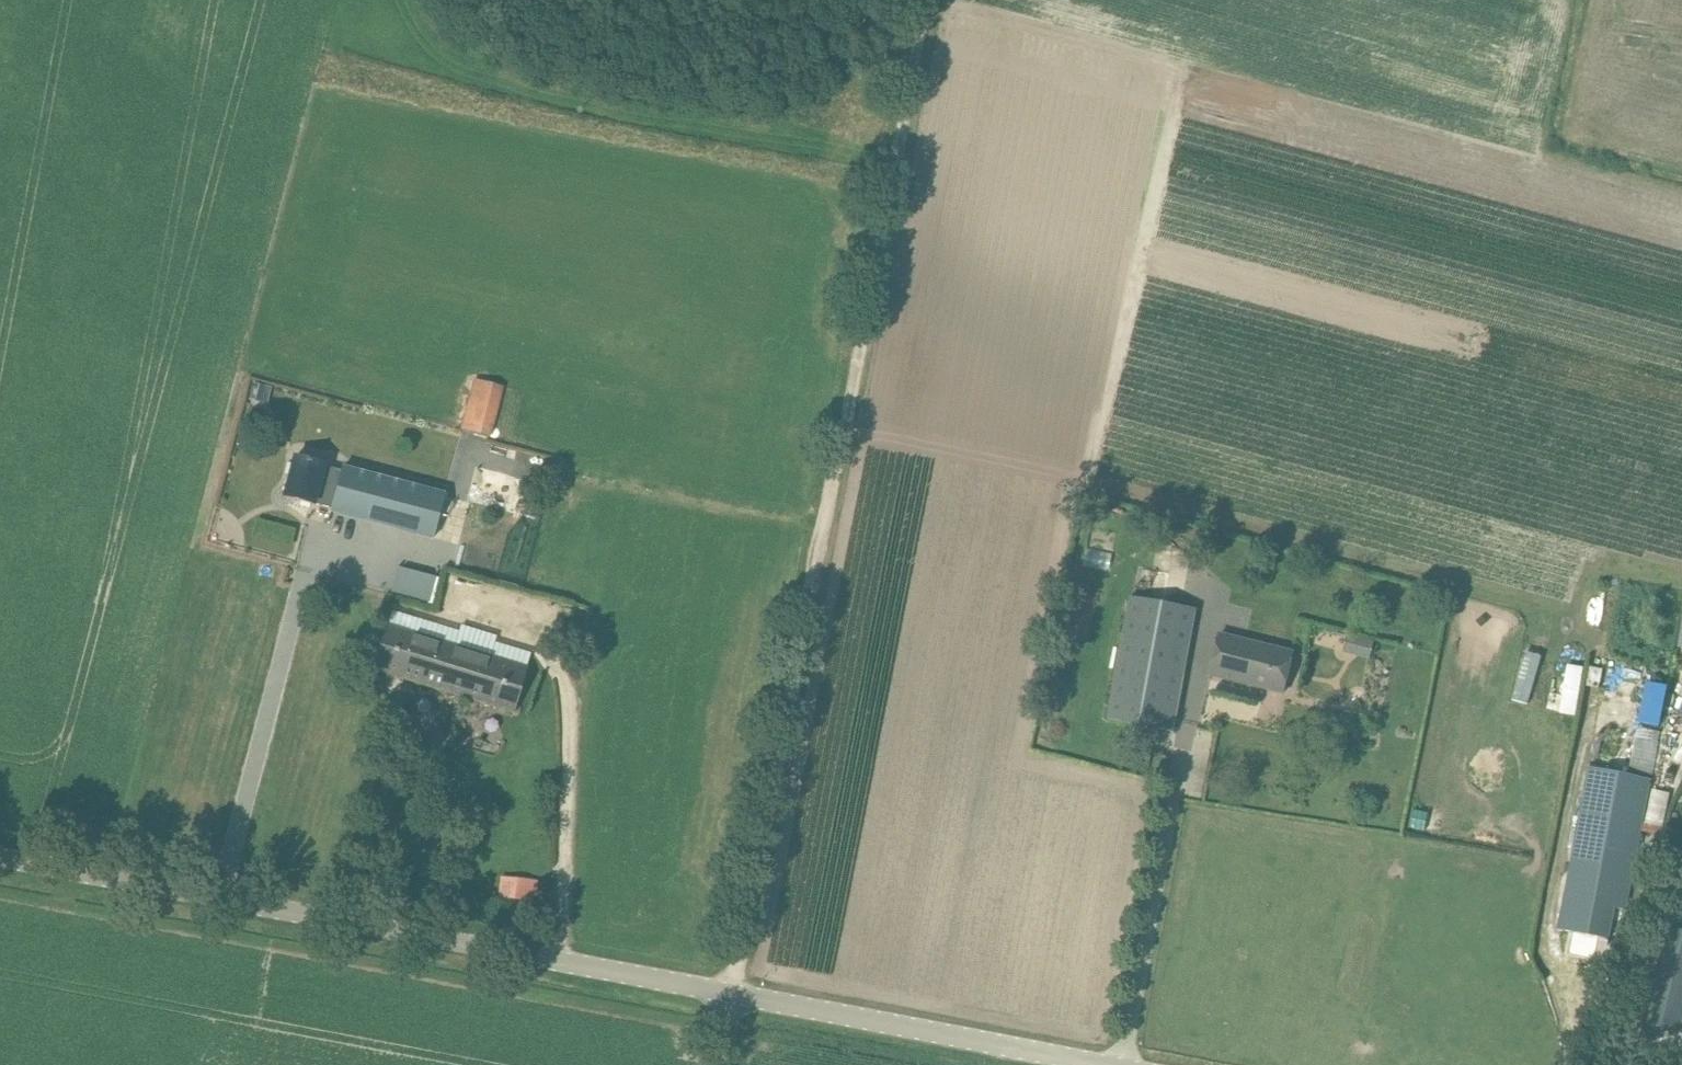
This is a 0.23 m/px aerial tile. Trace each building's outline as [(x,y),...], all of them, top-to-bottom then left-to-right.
[(461,431),(492,438),(504,386),(473,378),(462,424),(463,425),(461,431)] [(250,395),(266,400),(270,387),(253,382),(250,395)] [(295,458),(285,497),(314,505),(314,504),(332,508),(331,511),(434,538),(446,495),(343,467),(342,470),(295,458)] [(531,499),(527,516),(539,518),(543,502),(531,499)] [(400,569),(394,593),(433,604),(439,580),(400,569)] [(1197,610),(1131,598),(1109,720),(1134,724),(1154,728),(1175,732),(1197,610)] [(387,625),(373,670),(515,713),(528,668),(387,625)] [(1344,653),(1371,660),(1376,641),(1348,634),(1344,653)] [(1294,655),(1221,636),(1211,675),(1285,693),(1294,655)] [(1519,697),(1539,699),(1543,661),(1522,659),(1519,697)] [(1609,662),(1607,692),(1648,694),(1649,664),(1609,662)] [(1578,713),(1585,666),(1568,663),(1565,684),(1551,682),(1547,709),(1578,713)] [(1601,687),(1603,668),(1592,666),(1589,685),(1601,687)] [(1641,723),(1663,727),(1671,685),(1649,680),(1641,723)] [(1154,728),(1134,724),(1132,741),(1152,744),(1154,728)] [(1639,725),(1631,772),(1653,776),(1662,730),(1639,725)] [(1563,908),(1559,930),(1610,939),(1616,908),(1627,910),(1651,779),(1589,767),(1564,898),(1563,908)] [(498,897),(537,902),(540,880),(501,875),(498,897)] [(1645,1002),(1640,1024),(1679,1032),(1681,1018),(1681,932),(1661,928),(1645,1002)]
